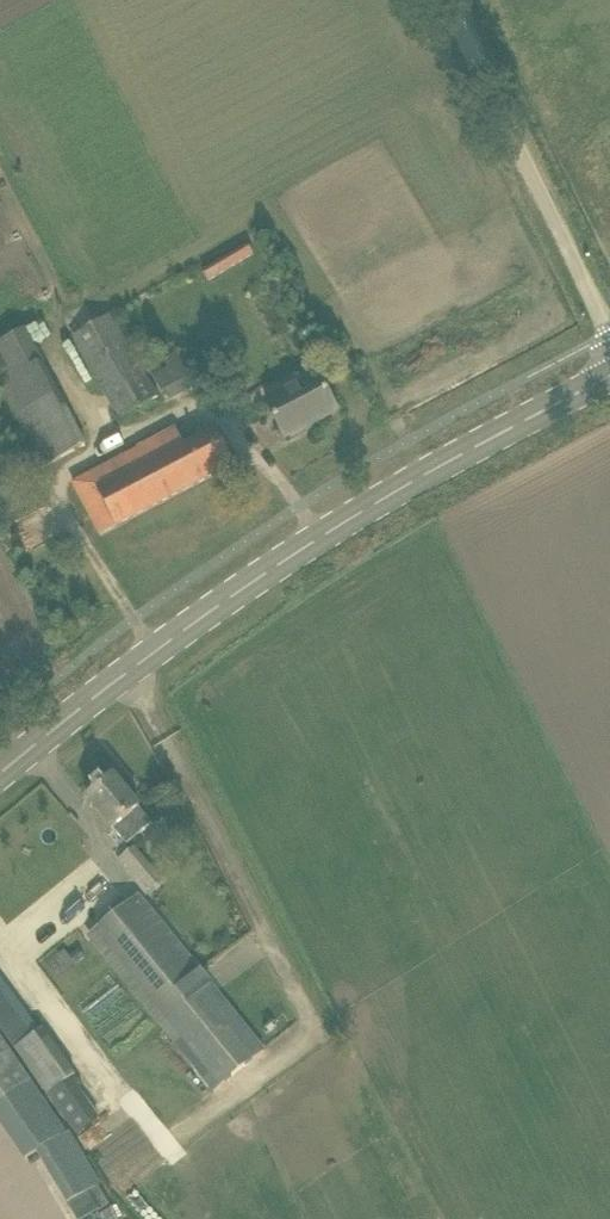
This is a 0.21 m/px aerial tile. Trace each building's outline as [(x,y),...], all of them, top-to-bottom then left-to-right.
[(210,282),(254,255),(248,244),(203,271),(210,282)] [(112,315),(74,337),(121,418),(158,396),(112,315)] [(0,342),(0,392),(39,471),(87,447),(28,328),(0,342)] [(169,368),(155,375),(167,399),(201,382),(186,352),(179,355),(177,352),(164,357),(169,368)] [(266,401),(285,439),(338,411),(318,375),(266,401)] [(74,484),(101,535),(235,465),(215,427),(185,443),(178,429),(74,484)] [(117,828),(130,843),(154,822),(114,777),(88,798),(115,830),(117,828)] [(163,882),(135,847),(118,861),(146,895),(163,882)] [(140,893),(90,935),(213,1091),(262,1049),(140,893)] [(17,1049),(78,1134),(100,1117),(80,1088),(84,1085),(78,1076),(44,1028),(42,1030),(0,974),(0,1026),(17,1049)] [(33,1083),(0,1038),(0,1105),(33,1083)] [(69,1131),(37,1150),(77,1218),(84,1218),(111,1203),(99,1185),(101,1184),(69,1131)]
